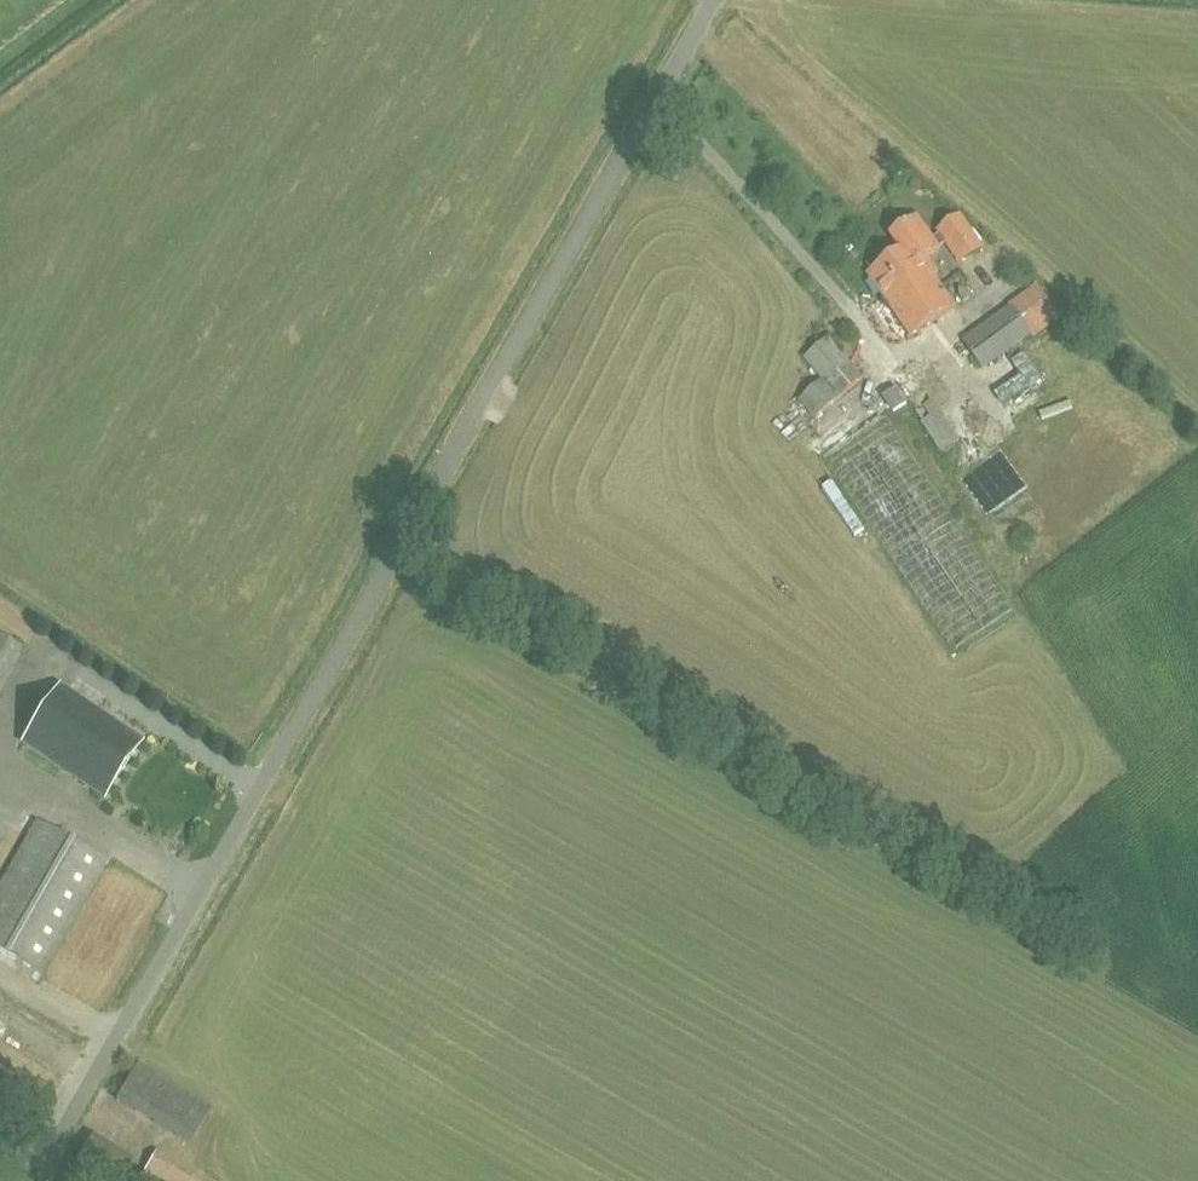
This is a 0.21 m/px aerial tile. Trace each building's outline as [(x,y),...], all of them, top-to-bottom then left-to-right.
[(676,178),(687,160),(673,152),(662,170),(676,178)] [(962,262),(982,249),(960,217),(940,231),(942,233),(933,239),(918,218),(893,235),(904,251),(869,275),(912,337),(956,307),(934,276),(939,272),(928,257),(949,242),(962,262)] [(964,341),(983,369),(1031,334),(1033,337),(1061,317),(1039,287),(964,341)] [(863,379),(829,338),(805,358),(825,380),(801,400),(816,418),(863,379)] [(1021,376),(995,394),(1004,407),(1042,381),(1024,355),(1012,363),(1021,376)] [(897,389),(883,399),(893,414),(908,404),(907,403),(897,389)] [(22,649),(0,637),(0,689),(22,649)] [(105,798),(143,742),(60,686),(22,742),(105,798)] [(0,816),(0,841),(11,822),(0,816)] [(43,975),(108,862),(38,821),(0,887),(0,950),(43,975)] [(138,1065),(117,1100),(191,1144),(212,1108),(138,1065)] [(148,1180),(206,1180),(157,1152),(142,1177),(148,1180)]
